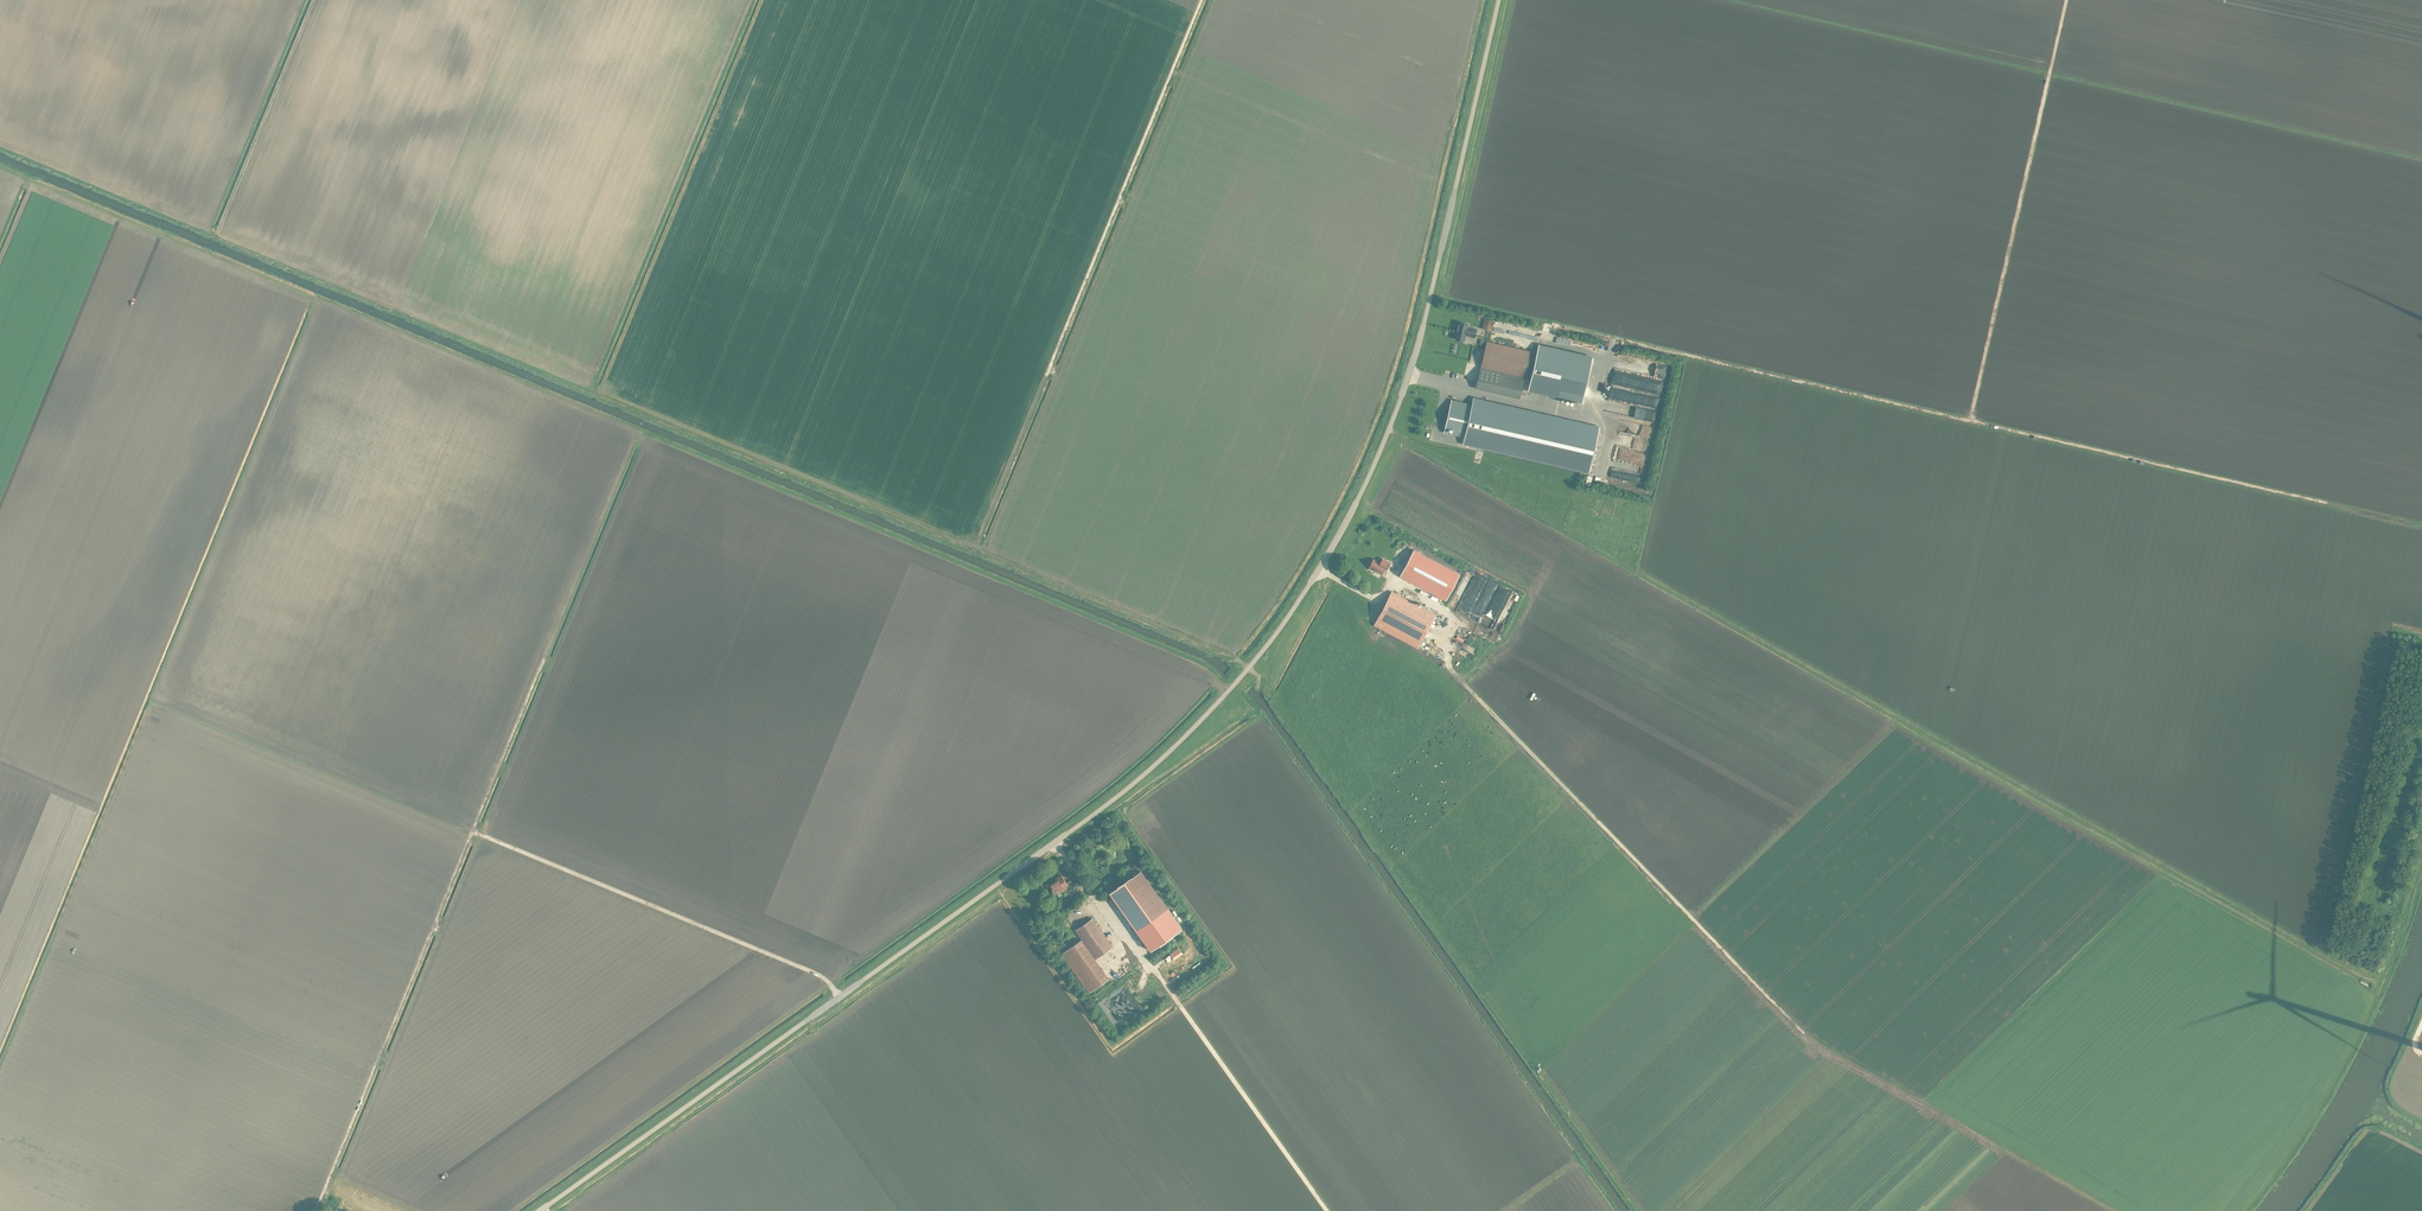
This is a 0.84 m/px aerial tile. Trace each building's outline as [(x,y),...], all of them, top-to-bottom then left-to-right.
[(1469,324),(1459,322),(1456,332),(1457,332),(1455,339),(1465,341),(1466,335),(1474,337),(1476,329),(1468,327),(1469,324)] [(1528,390),(1538,345),(1488,334),(1478,378),(1528,390)] [(1538,345),(1528,390),(1581,402),(1592,358),(1538,345)] [(1449,429),(1448,429),(1448,427),(1453,428),(1452,433),(1465,436),(1463,443),(1464,443),(1588,471),(1588,472),(1589,472),(1599,427),(1598,428),(1474,399),(1473,399),(1472,405),(1451,401),(1444,431),(1447,432),(1447,430),(1448,431),(1449,431),(1449,432),(1450,432),(1451,432),(1451,431),(1452,431),(1452,430),(1451,429),(1450,428),(1449,429)] [(1460,574),(1414,550),(1400,576),(1446,600),(1460,574)] [(1369,567),(1381,574),(1386,566),(1373,559),(1369,567)] [(1435,614),(1392,591),(1374,625),(1417,648),(1435,614)] [(1466,643),(1464,648),(1471,652),(1474,647),(1466,643)] [(1131,877),(1109,892),(1136,929),(1166,908),(1140,871),(1136,873),(1134,871),(1129,874),(1131,877)] [(1068,885),(1072,891),(1072,890),(1075,888),(1076,888),(1070,880),(1066,882),(1061,875),(1057,878),(1057,879),(1049,885),(1055,893),(1059,890),(1060,891),(1068,885)] [(1109,903),(1112,900),(1103,890),(1097,895),(1103,901),(1106,899),(1109,903)] [(1181,928),(1166,908),(1136,929),(1151,950),(1181,928)] [(1112,947),(1092,918),(1076,930),(1096,958),(1112,947)] [(1175,959),(1183,953),(1178,948),(1170,953),(1175,959)]
